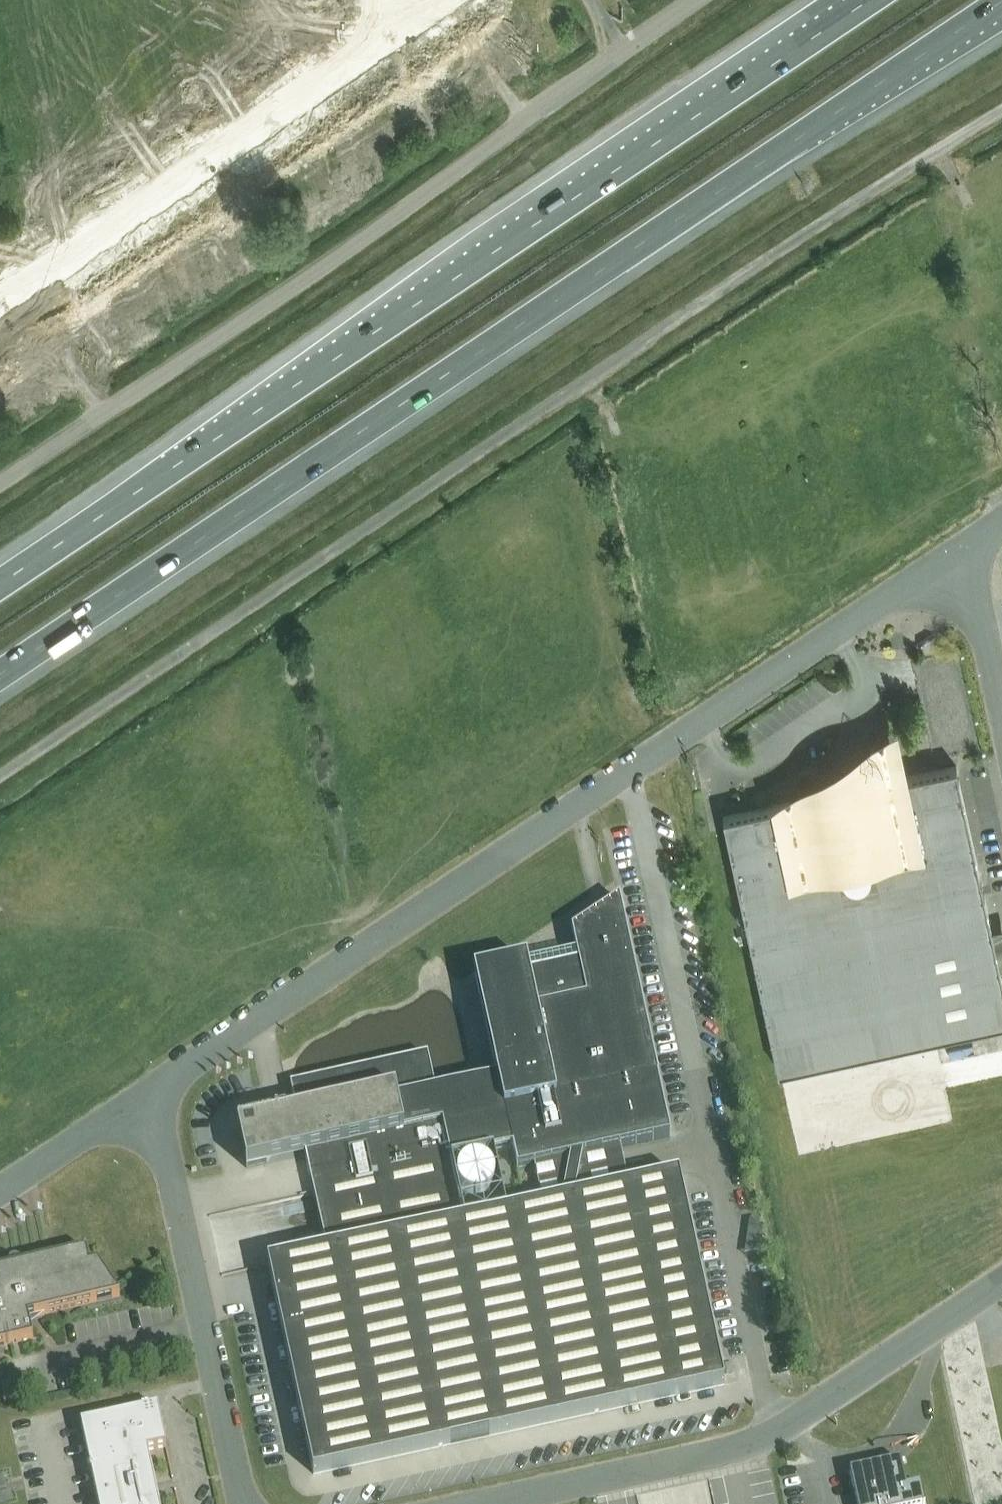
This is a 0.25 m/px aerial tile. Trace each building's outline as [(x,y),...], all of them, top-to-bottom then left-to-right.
[(723,816),(779,1070),(1001,1022),(1001,976),(957,765),(723,816)] [(257,1124),(238,1128),(247,1168),(266,1164),(306,1156),(327,1252),(268,1265),(313,1475),(724,1385),(679,1176),(629,1187),(543,1206),(464,1222),(451,1163),(513,1150),(517,1170),(534,1166),(621,1148),(671,1137),(635,973),(636,973),(630,943),(624,919),(624,920),(620,900),(571,932),(576,954),(528,965),(528,963),(475,974),(497,1077),(436,1090),(428,1056),(290,1086),(297,1115),(257,1124)] [(985,1066),(989,1084),(992,1101),(1001,1099),(1001,1063),(985,1066)] [(985,1066),(945,1075),(949,1093),(989,1084),(985,1066)] [(989,1084),(949,1093),(953,1110),(992,1101),(989,1084)] [(885,1088),(846,1097),(850,1114),(889,1106),(885,1088)] [(846,1097),(811,1104),(818,1139),(853,1132),(850,1114),(846,1097)] [(992,1101),(996,1119),(1000,1137),(1001,1136),(1001,1099),(992,1101)] [(889,1106),(850,1114),(853,1132),(893,1123),(889,1106)] [(893,1123),(853,1132),(858,1154),(898,1146),(893,1123)] [(853,1132),(818,1139),(823,1162),(858,1154),(853,1132)] [(43,1314),(120,1296),(97,1263),(90,1265),(86,1251),(22,1266),(21,1264),(21,1263),(20,1262),(19,1261),(17,1261),(16,1261),(15,1261),(13,1261),(12,1261),(11,1262),(10,1263),(9,1264),(9,1266),(9,1267),(9,1269),(0,1271),(0,1347),(33,1339),(28,1318),(43,1314)] [(155,1484),(148,1452),(167,1448),(158,1408),(81,1425),(98,1503),(159,1503),(155,1484)] [(904,1461),(879,1466),(878,1462),(877,1462),(878,1466),(849,1473),(856,1503),(924,1503),(920,1486),(906,1489),(901,1463),(905,1462),(904,1461)]
